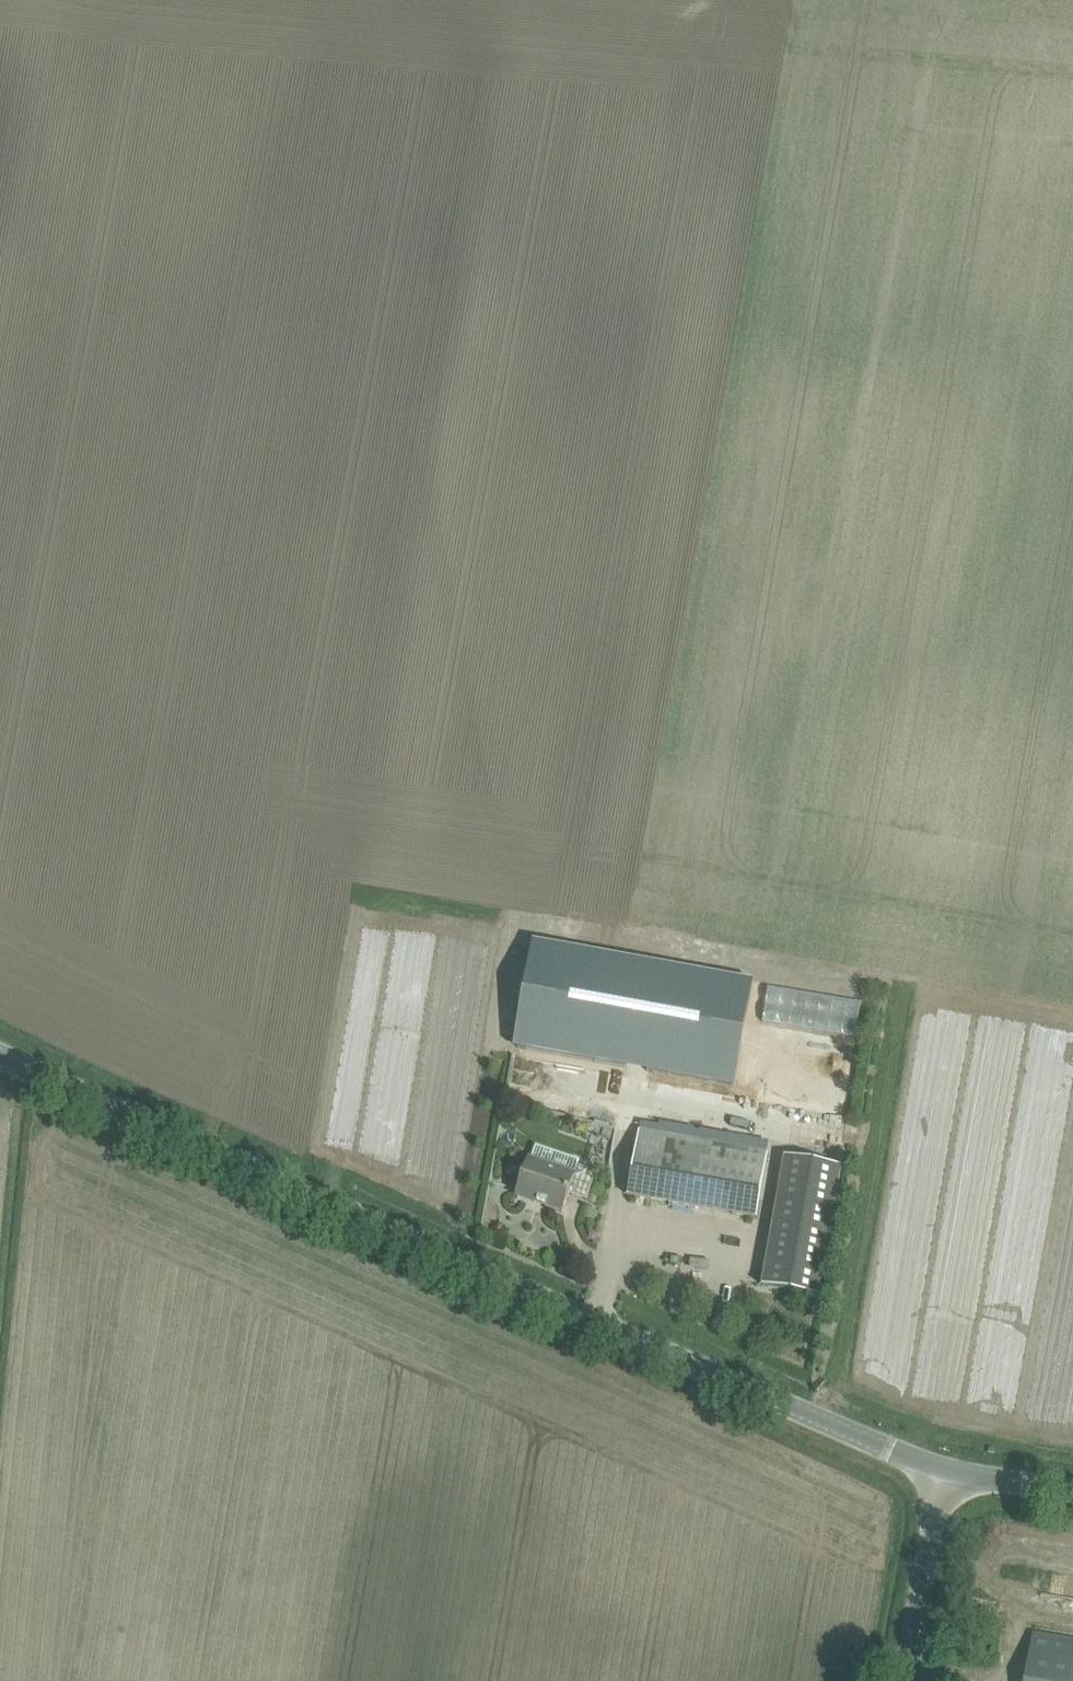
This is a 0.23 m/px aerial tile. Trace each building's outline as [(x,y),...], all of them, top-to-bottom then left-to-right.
[(521,946),(504,1052),(818,1104),(836,999),(521,946)] [(628,1196),(757,1218),(768,1154),(639,1131),(628,1196)] [(518,1192),(517,1197),(545,1207),(562,1212),(569,1192),(587,1198),(586,1200),(587,1201),(597,1172),(578,1165),(579,1160),(536,1145),(531,1160),(529,1160),(518,1192)] [(763,1286),(819,1296),(841,1166),(785,1157),(763,1286)] [(1025,1680),(1072,1680),(1072,1641),(1033,1634),(1025,1680)]
